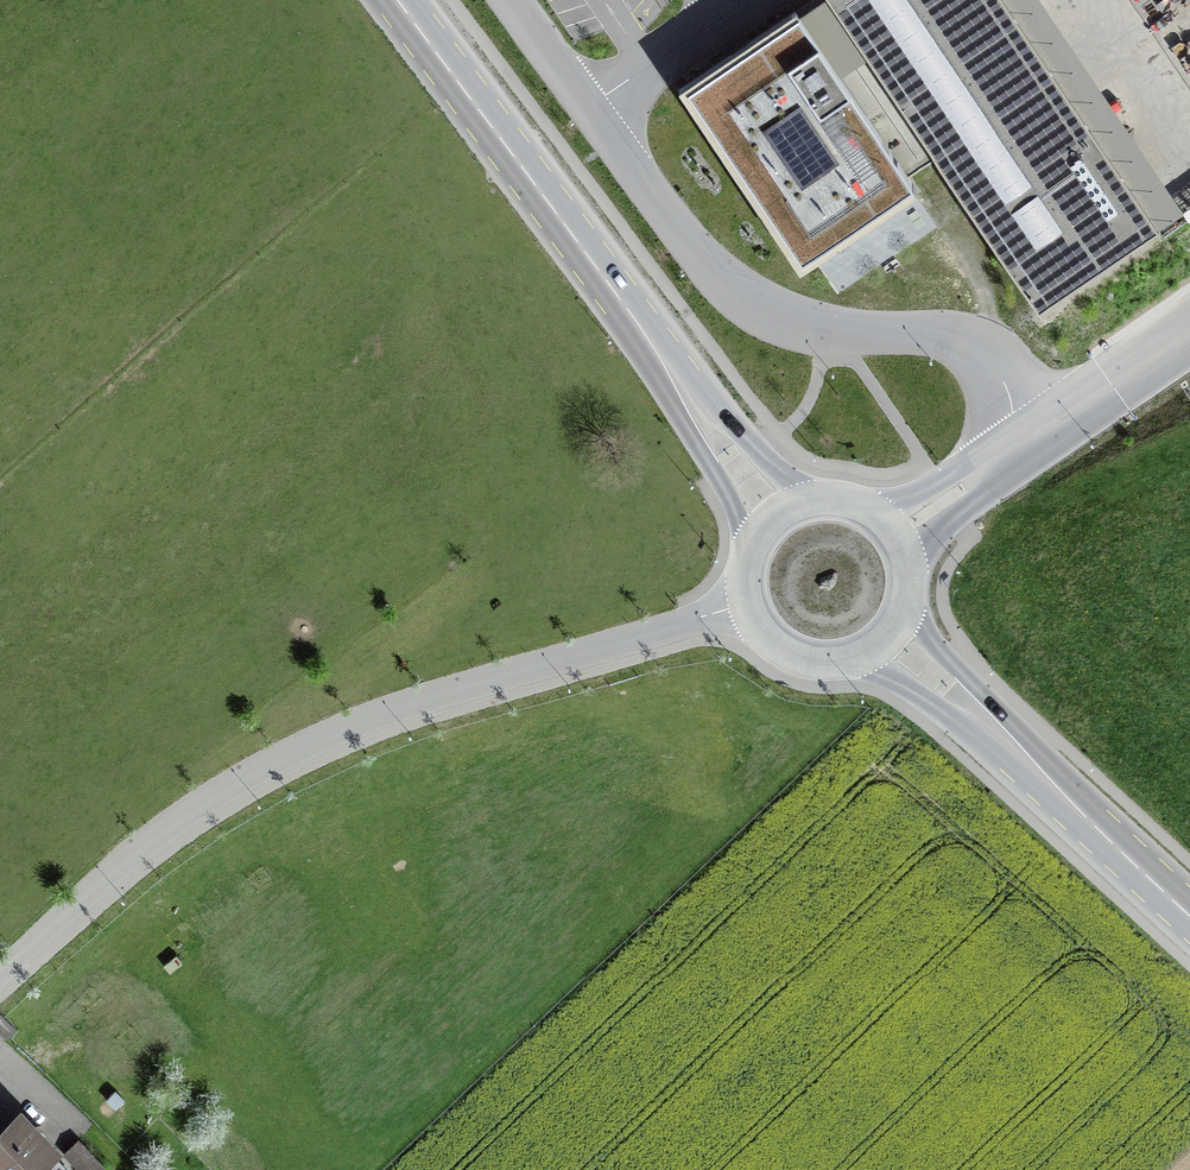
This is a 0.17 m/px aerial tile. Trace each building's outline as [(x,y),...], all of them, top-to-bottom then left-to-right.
[(1038,310),(1158,229),(1004,0),(829,0),(1038,310)] [(678,90),(800,269),(916,191),(795,11),(678,90)] [(1187,235),(1189,233),(1189,193),(1188,195),(1179,180),(1166,188),(1166,176),(1158,164),(1158,189),(1187,235)] [(20,1119),(0,1138),(0,1169),(26,1169),(48,1149),(20,1119)] [(64,1154),(80,1169),(99,1169),(103,1166),(78,1140),(64,1154)]
